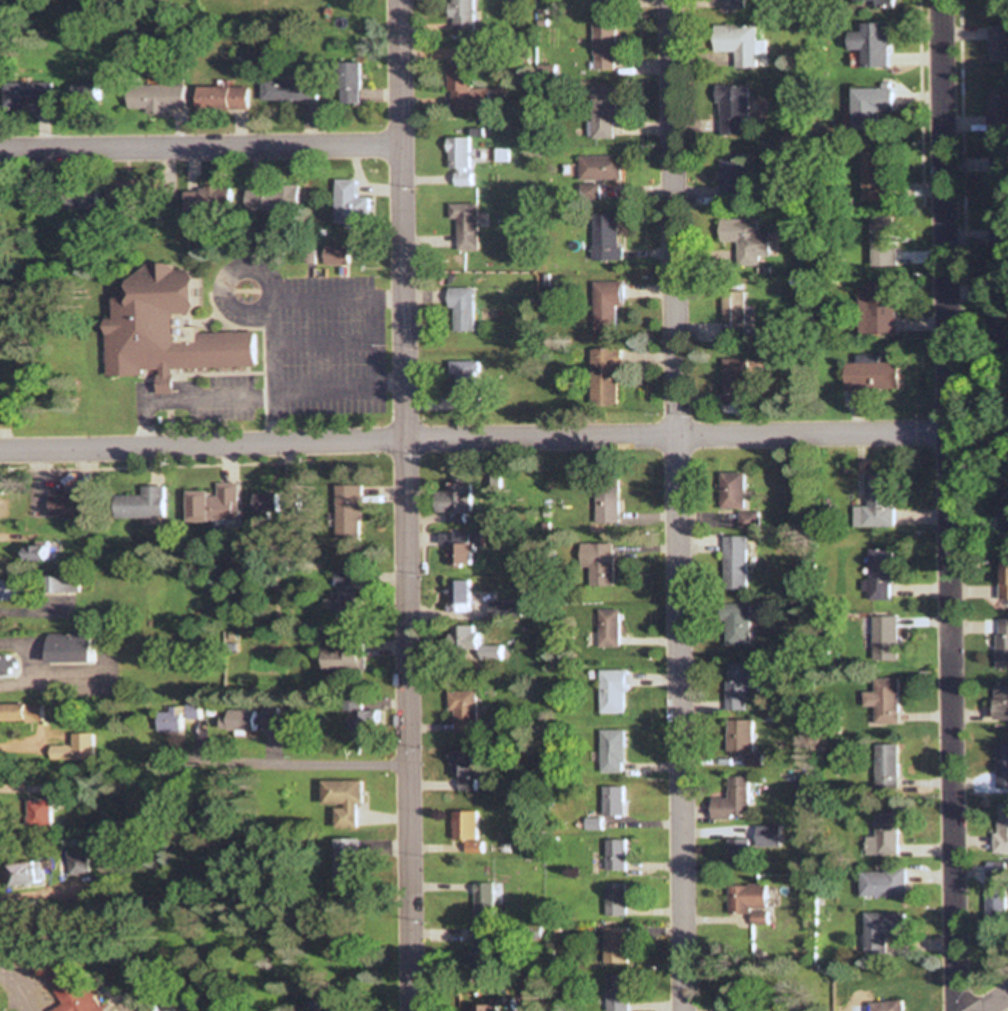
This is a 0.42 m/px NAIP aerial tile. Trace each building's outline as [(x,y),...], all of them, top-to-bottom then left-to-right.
[(475,0),(451,0),(451,31),(475,31),(475,0)] [(593,10),(615,10),(615,0),(593,0),(593,10)] [(721,9),(743,9),(743,0),(721,0),(721,9)] [(862,67),(889,67),(889,23),(861,23),(861,32),(850,32),(850,50),(862,50),(862,67)] [(616,24),(595,24),(595,71),(616,71),(616,24)] [(715,53),(735,52),(735,68),(756,68),(756,54),(766,54),(765,40),(755,41),(755,24),(714,25),(715,53)] [(990,25),(990,63),(1007,63),(1007,25),(990,25)] [(450,112),(489,112),(489,88),(472,88),(472,62),(449,62),(450,112)] [(339,103),(362,103),(362,63),(339,63),(339,103)] [(261,81),(261,101),(316,101),(316,81),(261,81)] [(50,108),(50,83),(9,83),(9,108),(50,108)] [(183,84),(142,84),(142,111),(183,111),(183,84)] [(743,119),(749,119),(749,86),(719,86),(718,135),(743,135),(743,119)] [(247,87),(194,87),(194,110),(247,110),(247,87)] [(616,87),(593,87),(593,139),(616,139),(616,87)] [(853,87),(853,129),(880,129),(880,112),(894,112),(894,87),(853,87)] [(988,88),(988,135),(1007,135),(1007,88),(988,88)] [(449,170),(455,170),(455,187),(471,186),(471,138),(448,138),(449,170)] [(894,200),(894,151),(864,151),(864,200),(894,200)] [(720,153),(720,197),(746,197),(746,153),(720,153)] [(620,156),(579,156),(580,202),(600,201),(600,180),(620,180),(620,156)] [(106,209),(145,209),(145,179),(106,179),(106,209)] [(335,223),(359,223),(359,179),(335,179),(335,223)] [(247,184),(247,210),(299,210),(299,184),(247,184)] [(183,210),(230,210),(230,187),(183,187),(183,210)] [(97,208),(97,188),(62,188),(62,208),(97,208)] [(451,204),(452,248),(478,248),(478,204),(451,204)] [(619,213),(593,213),(593,262),(619,262),(619,213)] [(871,217),(871,266),(897,266),(897,217),(871,217)] [(757,263),(757,255),(769,255),(769,231),(757,231),(757,218),(719,219),(720,263),(757,263)] [(348,247),(325,247),(325,263),(348,263),(348,247)] [(252,330),(253,365),(172,368),(172,391),(157,392),(156,373),(159,373),(159,368),(141,369),(141,373),(106,375),(103,317),(112,317),(112,296),(126,296),(125,280),(144,263),(166,261),(174,268),(185,267),(192,276),(192,283),(192,297),(194,305),(187,315),(184,315),(185,325),(196,325),(196,331),(252,330)] [(624,281),(594,281),(594,330),(616,330),(616,305),(624,305),(624,281)] [(895,282),(867,282),(867,292),(859,292),(860,333),(896,333),(895,282)] [(474,287),(449,287),(449,331),(474,331),(474,287)] [(744,291),(721,291),(721,336),(744,336),(744,291)] [(618,349),(590,348),(590,403),(618,403),(618,349)] [(897,362),(878,363),(878,354),(856,354),(856,363),(844,364),(844,391),(897,390),(897,362)] [(721,406),(746,406),(746,359),(721,359),(721,406)] [(450,400),(478,400),(478,362),(450,362),(450,400)] [(743,473),(718,473),(718,508),(743,508),(743,473)] [(867,506),(852,506),(852,527),(893,527),(892,474),(866,474),(867,506)] [(618,523),(618,476),(596,476),(596,523),(618,523)] [(186,521),(239,521),(238,483),(217,483),(217,491),(186,492),(186,521)] [(473,485),(447,484),(447,492),(438,492),(438,512),(473,513),(473,485)] [(335,485),(335,541),(362,541),(362,485),(335,485)] [(164,486),(142,486),(142,495),(115,495),(115,518),(164,518),(164,486)] [(43,493),(43,515),(92,516),(92,494),(43,493)] [(281,493),(255,493),(255,519),(281,519),(281,493)] [(756,513),(738,513),(738,528),(756,528),(756,513)] [(441,533),(441,545),(450,545),(450,566),(474,566),(474,547),(483,547),(483,533),(441,533)] [(745,537),(722,537),(722,583),(745,583),(745,537)] [(614,586),(614,543),(587,543),(587,586),(614,586)] [(46,546),(25,546),(25,561),(46,561),(46,546)] [(892,601),(891,550),(867,550),(867,601),(892,601)] [(998,560),(998,600),(1007,600),(1007,560),(998,560)] [(334,616),(355,616),(355,571),(334,571),(334,616)] [(77,576),(44,576),(44,593),(77,593),(77,576)] [(18,601),(18,580),(0,580),(0,601),(18,601)] [(471,613),(471,581),(450,581),(450,613),(471,613)] [(724,646),(748,646),(748,604),(724,604),(724,646)] [(598,610),(598,650),(620,650),(620,610),(598,610)] [(872,661),(896,661),(896,617),(872,617),(872,661)] [(996,619),(996,669),(1007,669),(1007,619),(996,619)] [(482,646),(481,626),(454,626),(455,661),(505,660),(505,646),(482,646)] [(46,663),(93,663),(93,634),(46,634),(46,663)] [(321,673),(365,673),(365,647),(321,647),(321,673)] [(13,673),(10,654),(0,655),(0,675),(13,673)] [(747,663),(725,663),(725,711),(747,711),(747,663)] [(600,713),(626,713),(626,671),(600,671),(600,713)] [(896,723),(896,678),(872,678),(872,693),(861,693),(861,707),(872,707),(872,723),(896,723)] [(992,686),(992,720),(1007,720),(1007,686),(992,686)] [(450,711),(455,711),(455,733),(478,733),(478,692),(450,692),(450,711)] [(362,711),(362,701),(349,701),(349,732),(378,732),(378,711),(362,711)] [(156,711),(156,732),(180,732),(180,719),(198,719),(198,704),(168,704),(168,711),(156,711)] [(0,705),(0,721),(42,721),(42,705),(0,705)] [(225,710),(225,731),(256,731),(256,710),(225,710)] [(726,751),(751,751),(751,721),(726,721),(726,751)] [(600,730),(600,773),(623,773),(623,730),(600,730)] [(91,760),(91,734),(71,734),(71,745),(48,745),(48,760),(91,760)] [(895,783),(895,744),(873,744),(873,783),(895,783)] [(994,744),(994,788),(1007,788),(1007,744),(994,744)] [(478,779),(493,779),(493,765),(473,765),(473,750),(451,750),(452,777),(461,777),(461,791),(478,791),(478,779)] [(727,799),(709,799),(709,818),(747,818),(747,776),(727,776),(727,799)] [(361,780),(323,781),(323,828),(361,827),(361,780)] [(50,811),(57,811),(57,782),(46,782),(46,800),(26,800),(26,828),(50,828),(50,811)] [(603,817),(623,817),(623,786),(603,786),(603,817)] [(1007,852),(1007,804),(994,804),(994,852),(1007,852)] [(480,812),(454,812),(454,842),(466,842),(466,853),(480,853),(480,812)] [(895,856),(895,813),(873,813),(873,837),(864,837),(864,856),(895,856)] [(777,826),(754,826),(754,847),(777,847),(777,826)] [(334,838),(334,895),(359,895),(359,838),(334,838)] [(625,871),(625,839),(605,840),(605,871),(625,871)] [(746,839),(727,839),(727,865),(746,865),(746,839)] [(67,855),(69,876),(88,874),(86,853),(67,855)] [(6,885),(38,885),(38,862),(6,862),(6,885)] [(1004,864),(984,864),(983,924),(1003,924),(1004,864)] [(903,897),(903,868),(881,868),(881,871),(858,871),(858,897),(903,897)] [(495,883),(475,883),(475,920),(495,920),(495,883)] [(606,917),(626,917),(626,885),(606,885),(606,917)] [(764,885),(726,885),(726,914),(749,914),(749,924),(764,924),(764,885)] [(902,938),(902,913),(861,913),(861,954),(883,954),(883,938),(902,938)] [(477,928),(477,958),(495,958),(495,928),(477,928)] [(628,929),(604,929),(604,964),(628,964),(628,929)] [(62,1003),(53,1010),(106,1010),(96,1000),(101,996),(90,983),(84,988),(54,953),(34,970),(62,1003)] [(607,1010),(629,1010),(629,976),(607,976),(607,1010)] [(843,1003),(844,1010),(900,1010),(899,1000),(843,1003)]
